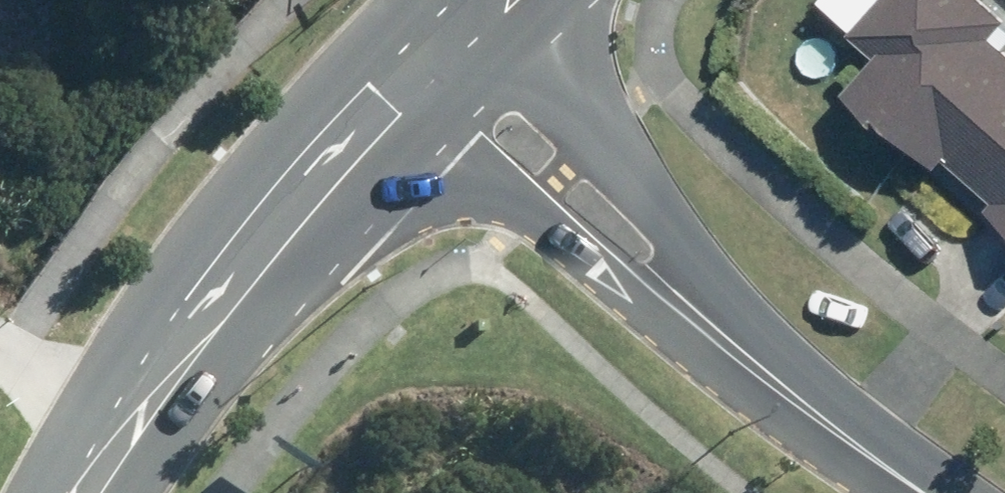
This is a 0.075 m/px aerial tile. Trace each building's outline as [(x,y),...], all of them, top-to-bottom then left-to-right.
[(990,37),(1004,21),(980,0),(886,0),(855,35),(875,52),(840,91),(1004,236),(1004,50),(990,37)] [(1004,306),(1004,268),(986,289),(1004,306)]
